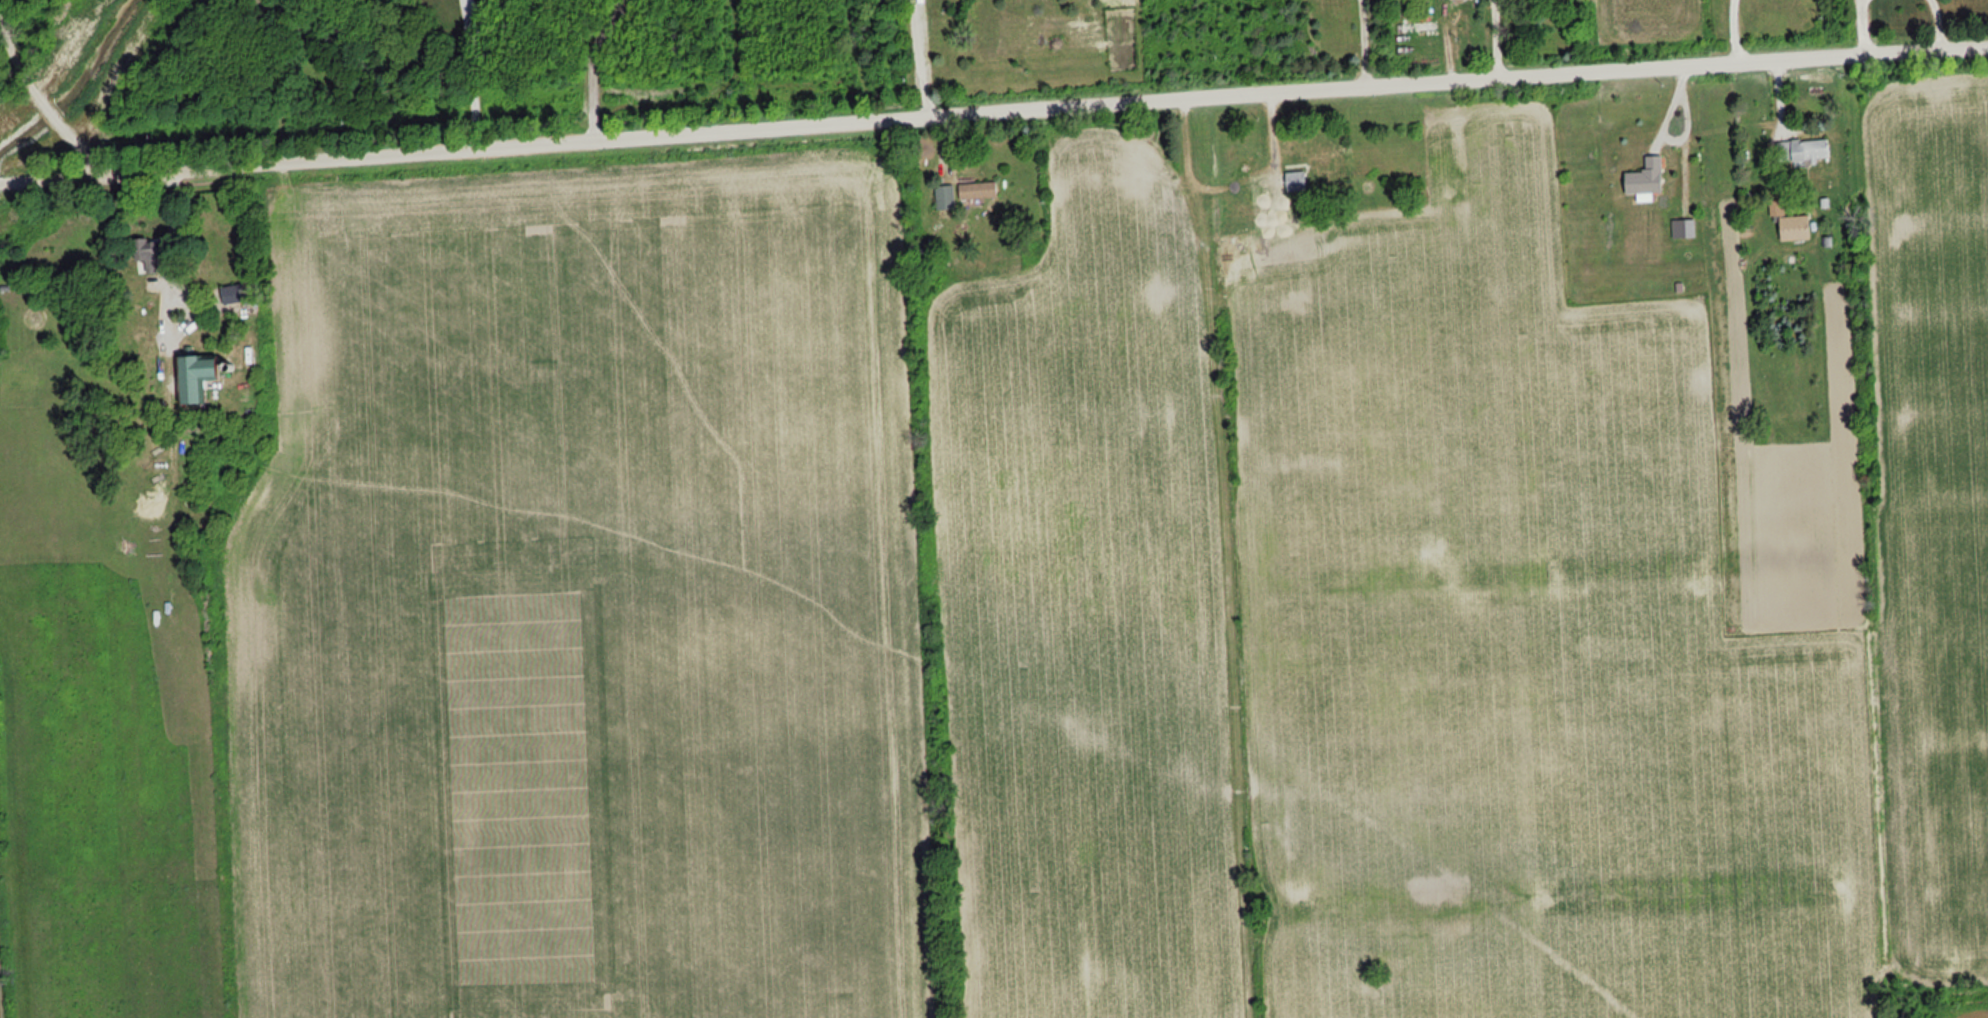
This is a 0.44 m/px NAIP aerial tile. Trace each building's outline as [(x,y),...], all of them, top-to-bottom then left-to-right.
[(1438,21),(1397,23),(1397,34),(1438,33),(1438,21)] [(1828,140),(1777,141),(1778,163),(1818,162),(1818,158),(1828,157),(1828,140)] [(1661,192),(1660,155),(1643,155),(1644,172),(1623,172),(1624,196),(1650,196),(1650,192),(1661,192)] [(1287,192),(1307,190),(1304,164),(1285,166),(1287,192)] [(997,183),(958,183),(958,198),(997,198),(997,183)] [(936,210),(955,209),(954,185),(935,186),(936,210)] [(1779,240),(1810,240),(1809,215),(1784,216),(1784,202),(1770,202),(1770,215),(1778,215),(1779,240)] [(132,240),(135,260),(153,258),(151,238),(132,240)] [(243,284),(220,287),(223,304),(245,301),(243,284)] [(204,404),(204,379),(214,379),(213,355),(176,357),(178,405),(204,404)]
